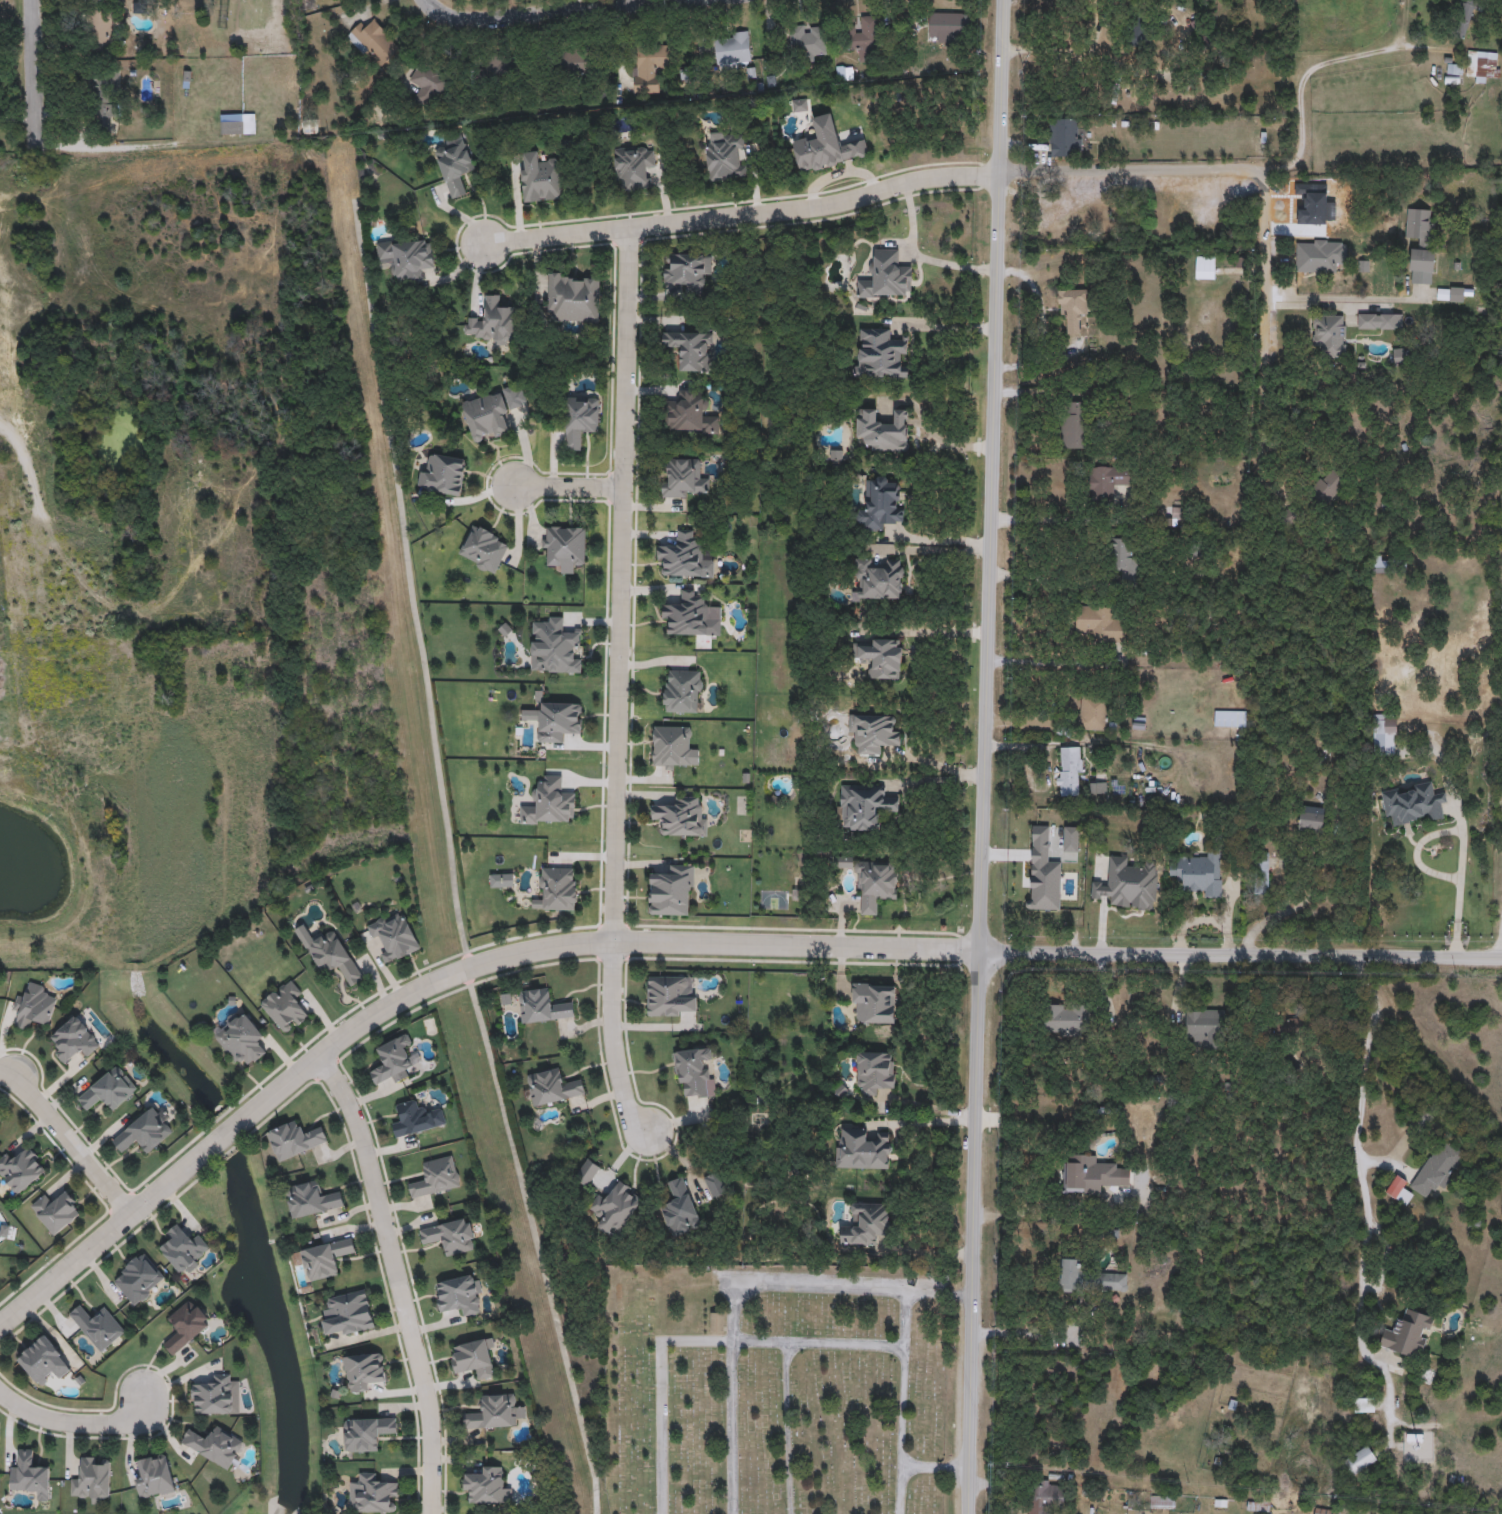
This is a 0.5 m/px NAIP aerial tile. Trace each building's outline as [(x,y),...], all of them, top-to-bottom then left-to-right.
[(1452,34),(1461,0),(1475,0),(1465,38),(1452,34)] [(114,9),(114,49),(86,49),(86,9),(114,9)] [(961,33),(961,41),(928,41),(928,12),(969,12),(969,33),(961,33)] [(1128,44),(1128,14),(1149,14),(1149,44),(1128,44)] [(839,49),(840,28),(860,29),(861,16),(882,17),(879,62),(858,61),(859,50),(839,49)] [(401,48),(381,68),(348,34),(361,22),(366,27),(374,19),(401,48)] [(1194,19),(1209,19),(1209,47),(1194,47),(1194,19)] [(789,25),(824,24),(825,54),(813,55),(813,60),(790,60),(789,25)] [(714,34),(749,32),(751,62),(716,64),(714,34)] [(634,92),(634,43),(670,44),(670,69),(659,69),(659,92),(634,92)] [(560,72),(560,48),(590,48),(590,72),(560,72)] [(1487,82),(1476,82),(1476,75),(1468,75),(1468,51),(1499,51),(1499,76),(1487,76),(1487,82)] [(516,85),(468,84),(469,67),(487,67),(487,55),(516,55),(516,85)] [(420,87),(409,79),(423,60),(452,81),(432,109),(414,96),(420,87)] [(88,74),(110,74),(110,99),(88,99),(88,74)] [(113,127),(95,127),(95,103),(113,103),(113,127)] [(220,113),(243,113),(243,133),(220,133),(220,113)] [(814,137),(810,118),(831,114),(838,145),(865,139),(869,158),(800,173),(793,142),(814,137)] [(1081,117),(1081,155),(1050,155),(1050,117),(1081,117)] [(709,182),(705,133),(744,130),(746,149),(737,149),(739,167),(748,166),(749,179),(709,182)] [(464,137),(475,169),(462,174),(469,193),(451,199),(434,147),(464,137)] [(655,167),(646,167),(648,190),(618,192),(614,148),(653,145),(655,167)] [(519,164),(526,163),(525,152),(538,151),(539,161),(561,159),(564,200),(522,203),(519,164)] [(1411,247),(1418,247),(1419,237),(1406,237),(1408,207),(1433,209),(1431,248),(1435,249),(1433,272),(1410,270),(1411,247)] [(435,268),(422,270),(423,282),(395,285),(392,261),(379,263),(377,244),(431,237),(435,268)] [(1295,271),(1295,238),(1347,239),(1347,262),(1337,262),(1337,272),(1295,271)] [(911,298),(857,298),(857,279),(870,279),(871,249),(901,249),(900,266),(911,266),(911,298)] [(712,255),(711,277),(703,277),(703,293),(684,292),(684,283),(664,283),(665,254),(712,255)] [(1215,278),(1196,278),(1196,255),(1215,255),(1215,278)] [(547,322),(548,274),(600,275),(599,323),(547,322)] [(1464,286),(1464,301),(1449,301),(1449,286),(1464,286)] [(1067,313),(1059,313),(1058,289),(1087,288),(1088,315),(1079,315),(1080,333),(1068,333),(1067,313)] [(465,317),(486,317),(485,295),(500,295),(500,305),(517,305),(517,344),(487,345),(487,336),(465,336),(465,317)] [(1358,328),(1358,313),(1399,313),(1399,328),(1358,328)] [(1346,314),(1346,358),(1322,358),(1322,346),(1313,346),(1313,314),(1346,314)] [(909,379),(858,379),(857,329),(889,328),(889,339),(909,339),(909,379)] [(711,333),(711,372),(681,372),(681,351),(663,351),(663,333),(711,333)] [(473,444),(462,401),(521,387),(526,405),(506,410),(512,434),(473,444)] [(719,434),(664,434),(665,400),(676,401),(676,390),(708,391),(708,414),(719,414),(719,434)] [(599,397),(599,431),(585,431),(585,450),(567,450),(567,397),(599,397)] [(1086,401),(1086,447),(1061,447),(1061,401),(1086,401)] [(866,451),(866,441),(856,440),(857,409),(876,409),(876,420),(893,420),(893,410),(909,410),(908,452),(866,451)] [(427,473),(430,454),(466,459),(462,496),(418,491),(420,472),(427,473)] [(699,478),(708,478),(708,498),(663,498),(663,458),(699,458),(699,478)] [(1087,465),(1129,465),(1129,485),(1115,485),(1116,502),(1088,502),(1087,465)] [(1347,481),(1322,507),(1306,492),(1332,466),(1347,481)] [(903,522),(884,522),(884,531),(864,531),(864,523),(856,523),(856,509),(866,509),(867,477),(896,477),(896,506),(904,506),(903,522)] [(1295,506),(1300,522),(1283,528),(1278,512),(1295,506)] [(510,539),(497,574),(458,560),(471,524),(510,539)] [(585,527),(586,566),(544,567),(544,527),(585,527)] [(658,578),(658,543),(678,543),(678,531),(695,531),(695,539),(704,539),(704,553),(713,553),(713,578),(658,578)] [(1110,538),(1136,538),(1136,580),(1110,580),(1110,538)] [(1371,558),(1391,558),(1391,571),(1371,571),(1371,558)] [(855,600),(855,559),(903,559),(903,600),(855,600)] [(711,635),(663,635),(663,602),(683,601),(683,590),(698,590),(698,599),(710,599),(711,635)] [(1125,639),(1076,638),(1076,605),(1125,606),(1125,639)] [(580,673),(531,673),(532,624),(541,624),(541,617),(563,617),(563,628),(582,628),(582,650),(581,649),(580,673)] [(901,640),(901,680),(871,680),(872,659),(853,659),(853,639),(901,640)] [(664,713),(664,671),(702,671),(702,713),(664,713)] [(1077,728),(1080,694),(1109,697),(1106,730),(1077,728)] [(582,704),(581,734),(562,734),(562,744),(539,743),(540,721),(520,721),(521,712),(541,712),(541,703),(582,704)] [(1374,754),(1374,713),(1396,713),(1396,754),(1374,754)] [(880,745),(880,755),(857,755),(857,736),(848,736),(849,715),(899,716),(899,746),(880,745)] [(699,747),(699,767),(652,767),(652,727),(688,727),(688,747),(699,747)] [(1082,795),(1057,795),(1057,746),(1082,746),(1082,795)] [(520,805),(532,805),(532,785),(543,785),(543,775),(565,776),(564,794),(575,794),(575,825),(520,824),(520,805)] [(1381,790),(1432,781),(1434,792),(1444,791),(1447,806),(1442,807),(1444,817),(1397,825),(1395,816),(1386,818),(1381,790)] [(887,786),(886,796),(899,797),(898,810),(879,810),(879,831),(845,831),(846,820),(838,820),(838,785),(887,786)] [(706,836),(662,837),(662,818),(652,818),(652,807),(674,807),(674,797),(697,796),(698,807),(706,807),(706,836)] [(1298,830),(1299,806),(1324,806),(1324,831),(1298,830)] [(1222,897),(1202,897),(1202,888),(1178,888),(1178,856),(1202,856),(1202,848),(1222,848),(1222,897)] [(1253,891),(1253,853),(1269,853),(1269,891),(1253,891)] [(1155,909),(1111,906),(1111,897),(1091,896),(1092,881),(1107,883),(1109,855),(1128,856),(1127,866),(1142,867),(1143,860),(1159,861),(1155,909)] [(860,915),(861,895),(855,895),(855,862),(898,863),(898,901),(878,900),(877,915),(860,915)] [(649,874),(671,875),(671,865),(694,865),(693,916),(649,915),(649,874)] [(1071,897),(1047,915),(1024,883),(1048,865),(1071,897)] [(577,868),(577,911),(532,910),(532,900),(543,900),(543,868),(577,868)] [(366,924),(402,909),(419,949),(385,964),(381,954),(388,951),(381,935),(373,939),(366,924)] [(346,988),(336,968),(322,975),(305,944),(336,928),(363,979),(346,988)] [(309,1014),(288,1035),(259,1005),(288,977),(304,993),(295,1001),(309,1014)] [(688,977),(688,996),(697,996),(697,1016),(647,1016),(647,977),(688,977)] [(15,1026),(20,1010),(13,1008),(18,991),(26,993),(30,981),(50,987),(47,997),(56,1000),(48,1026),(30,1020),(27,1030),(15,1026)] [(852,1023),(853,984),(896,984),(895,1024),(852,1023)] [(575,1018),(522,1024),(518,992),(550,988),(551,1003),(573,1001),(575,1018)] [(1043,1003),(1088,1005),(1087,1035),(1042,1034),(1043,1003)] [(251,1065),(246,1058),(237,1065),(211,1034),(242,1009),(266,1037),(259,1043),(267,1052),(251,1065)] [(1224,1009),(1224,1045),(1186,1045),(1186,1009),(1224,1009)] [(64,1064),(51,1050),(58,1044),(51,1036),(76,1013),(102,1043),(87,1056),(80,1049),(64,1064)] [(1273,1015),(1299,1015),(1299,1035),(1273,1035),(1273,1015)] [(368,1071),(384,1064),(377,1046),(407,1033),(412,1043),(404,1047),(408,1056),(416,1053),(418,1059),(410,1062),(415,1072),(389,1083),(386,1078),(374,1084),(368,1071)] [(676,1051),(711,1048),(712,1058),(703,1059),(704,1073),(713,1072),(715,1096),(680,1099),(676,1051)] [(894,1052),(894,1087),(877,1087),(877,1096),(856,1096),(856,1052),(894,1052)] [(138,1089),(113,1110),(105,1100),(89,1114),(76,1098),(118,1063),(138,1089)] [(533,1108),(526,1076),(558,1068),(561,1081),(581,1076),(585,1095),(533,1108)] [(395,1138),(391,1121),(399,1119),(395,1104),(416,1099),(419,1109),(440,1104),(446,1125),(395,1138)] [(111,1139),(157,1103),(177,1129),(147,1153),(139,1143),(124,1155),(111,1139)] [(266,1131),(297,1120),(301,1131),(321,1124),(328,1143),(277,1161),(266,1131)] [(836,1129),(867,1129),(867,1139),(878,1140),(878,1131),(890,1131),(890,1170),(836,1169),(836,1129)] [(1432,1187),(1426,1197),(1409,1186),(1441,1137),(1466,1154),(1441,1193),(1432,1187)] [(17,1195),(0,1175),(0,1156),(6,1151),(13,1159),(29,1145),(49,1169),(17,1195)] [(1116,1168),(1131,1168),(1131,1186),(1100,1186),(1100,1191),(1065,1191),(1065,1154),(1097,1154),(1097,1164),(1116,1164),(1116,1168)] [(407,1180),(426,1175),(422,1162),(453,1155),(461,1187),(411,1198),(407,1180)] [(573,1180),(589,1159),(601,1168),(585,1189),(573,1180)] [(702,1178),(718,1171),(728,1192),(713,1200),(702,1178)] [(702,1227),(671,1238),(660,1207),(673,1202),(666,1183),(684,1177),(702,1227)] [(285,1187),(317,1180),(320,1193),(339,1188),(343,1207),(291,1218),(285,1187)] [(643,1197),(615,1239),(597,1227),(602,1220),(587,1210),(599,1193),(607,1199),(620,1181),(643,1197)] [(29,1205),(44,1193),(50,1200),(65,1188),(83,1211),(53,1235),(29,1205)] [(889,1204),(889,1235),(877,1235),(877,1247),(840,1246),(841,1225),(859,1225),(860,1213),(851,1213),(851,1203),(889,1204)] [(476,1249),(445,1256),(443,1245),(434,1246),(433,1242),(421,1244),(418,1228),(470,1218),(476,1249)] [(198,1233),(212,1251),(181,1276),(161,1250),(168,1244),(162,1236),(177,1224),(189,1239),(198,1233)] [(300,1248),(352,1237),(356,1257),(336,1261),(339,1275),(307,1281),(300,1248)] [(136,1307),(110,1279),(142,1251),(167,1278),(136,1307)] [(1056,1291),(1056,1261),(1087,1261),(1087,1271),(1078,1271),(1078,1291),(1056,1291)] [(438,1311),(432,1282),(475,1273),(483,1312),(462,1316),(461,1307),(438,1311)] [(1127,1274),(1127,1289),(1094,1289),(1094,1274),(1127,1274)] [(326,1338),(322,1319),(330,1317),(326,1296),(366,1289),(374,1329),(326,1338)] [(175,1328),(167,1317),(191,1297),(212,1322),(173,1356),(160,1341),(175,1328)] [(126,1332),(100,1353),(68,1313),(79,1304),(87,1313),(91,1310),(96,1316),(106,1308),(126,1332)] [(1432,1316),(1418,1358),(1378,1345),(1384,1326),(1396,1329),(1404,1306),(1432,1316)] [(59,1379),(54,1372),(38,1385),(15,1358),(45,1333),(73,1368),(59,1379)] [(449,1345),(491,1337),(498,1376),(477,1380),(475,1370),(454,1374),(449,1345)] [(385,1379),(370,1381),(371,1390),(347,1393),(343,1356),(382,1352),(385,1379)] [(239,1413),(191,1413),(191,1384),(211,1384),(211,1374),(239,1374),(239,1413)] [(516,1426),(464,1428),(464,1410),(482,1409),(482,1394),(513,1393),(513,1404),(524,1404),(524,1416),(515,1416),(516,1426)] [(1372,1398),(1372,1411),(1355,1411),(1355,1398),(1372,1398)] [(343,1418),(396,1417),(396,1436),(377,1436),(377,1451),(343,1451),(343,1418)] [(180,1442),(191,1424),(210,1435),(216,1424),(245,1442),(228,1470),(180,1442)] [(1377,1459),(1354,1475),(1343,1460),(1366,1444),(1377,1459)] [(10,1489),(10,1467),(19,1467),(20,1448),(31,1448),(31,1468),(50,1468),(49,1500),(39,1500),(39,1490),(10,1489)] [(167,1452),(176,1493),(140,1501),(134,1477),(142,1475),(138,1459),(167,1452)] [(110,1457),(109,1503),(89,1502),(89,1497),(70,1496),(70,1477),(80,1477),(81,1456),(110,1457)] [(511,1503),(464,1503),(464,1474),(482,1474),(482,1466),(501,1466),(501,1484),(511,1484),(511,1503)] [(349,1511),(349,1482),(359,1482),(359,1472),(378,1472),(378,1482),(398,1482),(397,1511),(349,1511)] [(1048,1505),(1048,1513),(1029,1513),(1029,1481),(1063,1481),(1063,1505),(1048,1505)] [(1175,1508),(1150,1508),(1150,1494),(1175,1494),(1175,1508)] [(1270,1509),(1248,1509),(1248,1501),(1270,1501),(1270,1509)]
